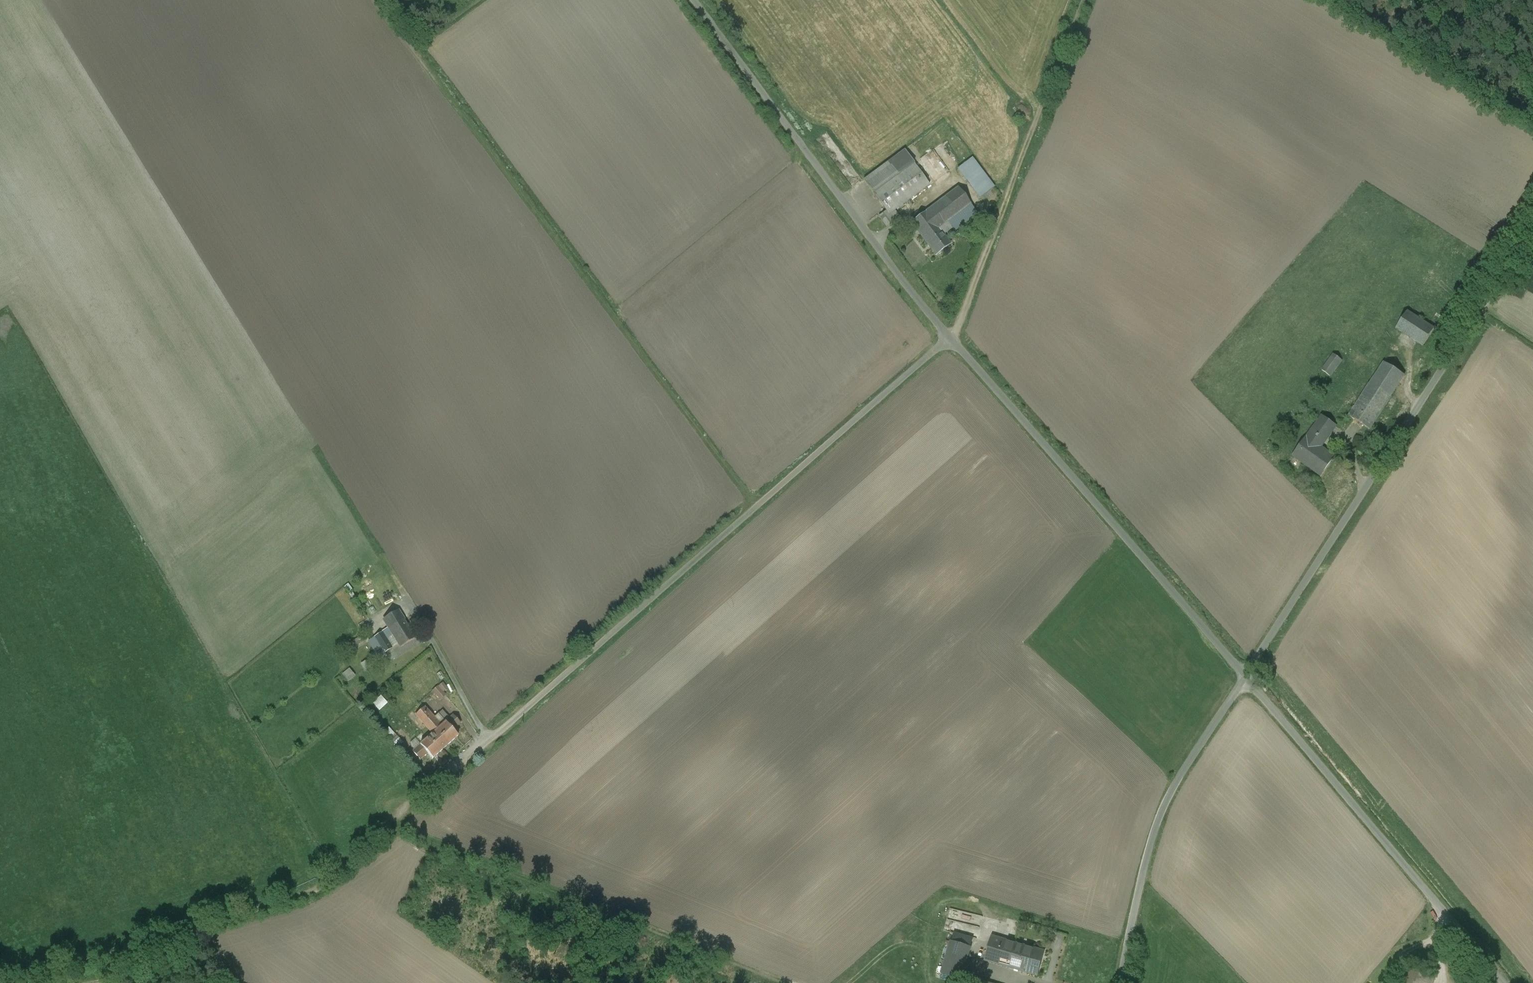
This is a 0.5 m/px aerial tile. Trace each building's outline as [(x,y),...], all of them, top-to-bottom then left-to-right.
[(993,187),(972,158),(958,169),(979,198),(993,187)] [(888,162),(864,180),(873,192),(897,174),(888,162)] [(913,163),(897,174),(914,196),(929,185),(913,163)] [(897,174),(873,192),(886,210),(890,214),(894,211),(914,196),(897,174)] [(958,187),(911,221),(936,254),(950,244),(942,234),(951,228),(953,231),(977,213),(958,187)] [(886,210),(878,216),(886,226),(894,221),(889,214),(890,214),(886,210)] [(890,214),(889,214),(894,221),(899,217),(894,211),(890,214)] [(1434,329),(1407,311),(1396,328),(1423,346),(1434,329)] [(1333,377),(1343,359),(1333,353),(1323,371),(1333,377)] [(1384,362),(1371,383),(1370,383),(1349,416),(1370,429),(1405,375),(1384,362)] [(1322,416),(1307,438),(1306,437),(1293,455),(1321,475),(1334,457),(1320,447),(1336,426),(1322,416)] [(400,611),(385,620),(391,630),(395,636),(402,647),(416,639),(405,621),(406,621),(400,611)] [(391,630),(384,634),(388,640),(395,636),(391,630)] [(384,634),(376,639),(383,649),(386,654),(394,649),(388,640),(384,634)] [(383,649),(373,656),(377,663),(388,657),(386,654),(383,649)] [(349,681),(356,676),(351,668),(343,673),(349,681)] [(440,700),(447,695),(444,690),(447,688),(443,682),(432,690),(440,700)] [(383,696),(374,701),(379,710),(388,704),(383,696)] [(442,726),(426,708),(417,717),(433,735),(413,753),(420,761),(427,755),(433,760),(458,736),(453,731),(460,724),(453,716),(442,726)] [(404,745),(397,738),(392,742),(399,749),(404,745)] [(1045,951),(992,935),(985,960),(1038,976),(1045,951)] [(971,947),(951,942),(942,972),(961,978),(971,947)] [(1406,966),(1399,982),(1431,982),(1433,977),(1406,966)]
